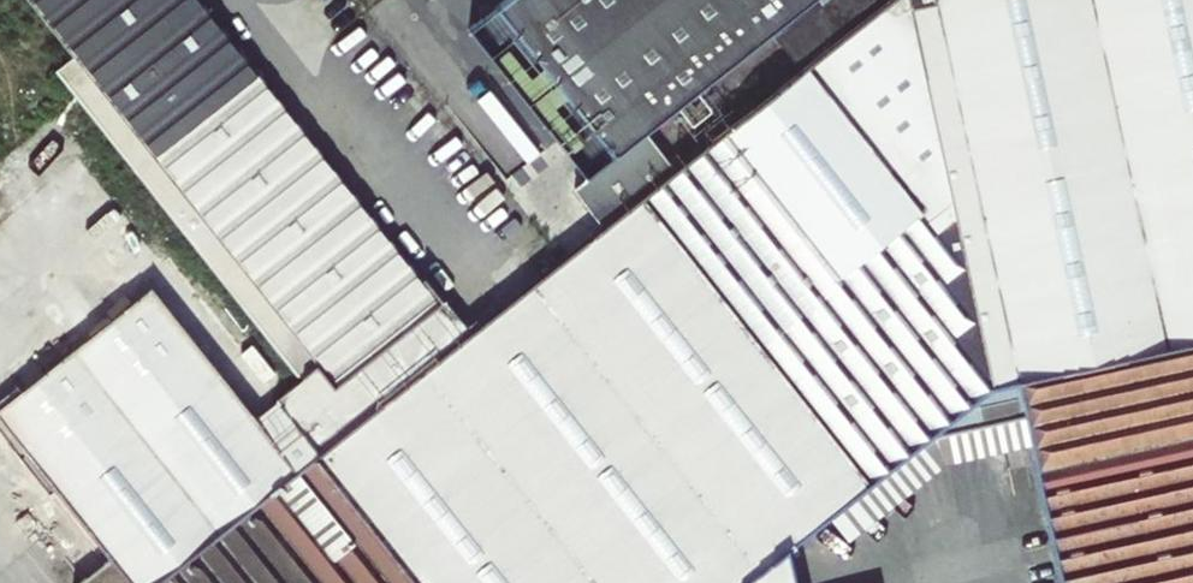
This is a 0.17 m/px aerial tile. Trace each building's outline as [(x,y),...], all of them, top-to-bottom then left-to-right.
[(199,0),(23,0),(53,36),(34,52),(300,379),(276,399),(278,401),(277,401),(318,454),(321,452),(471,333),(199,0)] [(789,548),(830,515),(997,387),(1014,383),(1192,343),(1192,0),(889,0),(854,28),(801,70),(674,171),(604,227),(566,257),(471,333),(321,452),(318,454),(316,455),(419,582),(797,582),(789,548)] [(465,25),(585,177),(572,187),(604,227),(674,171),(642,131),(770,28),(801,70),(854,28),(832,0),(498,0),(465,25)] [(854,28),(889,0),(832,0),(854,28)] [(287,479),(142,295),(0,407),(0,440),(100,565),(78,582),(155,582),(287,479)] [(1014,383),(1027,443),(1058,582),(1192,582),(1192,344),(1014,383)] [(830,515),(848,539),(944,461),(1027,443),(1014,383),(997,387),(830,515)] [(316,455),(316,456),(287,479),(155,582),(419,582),(316,455)]
